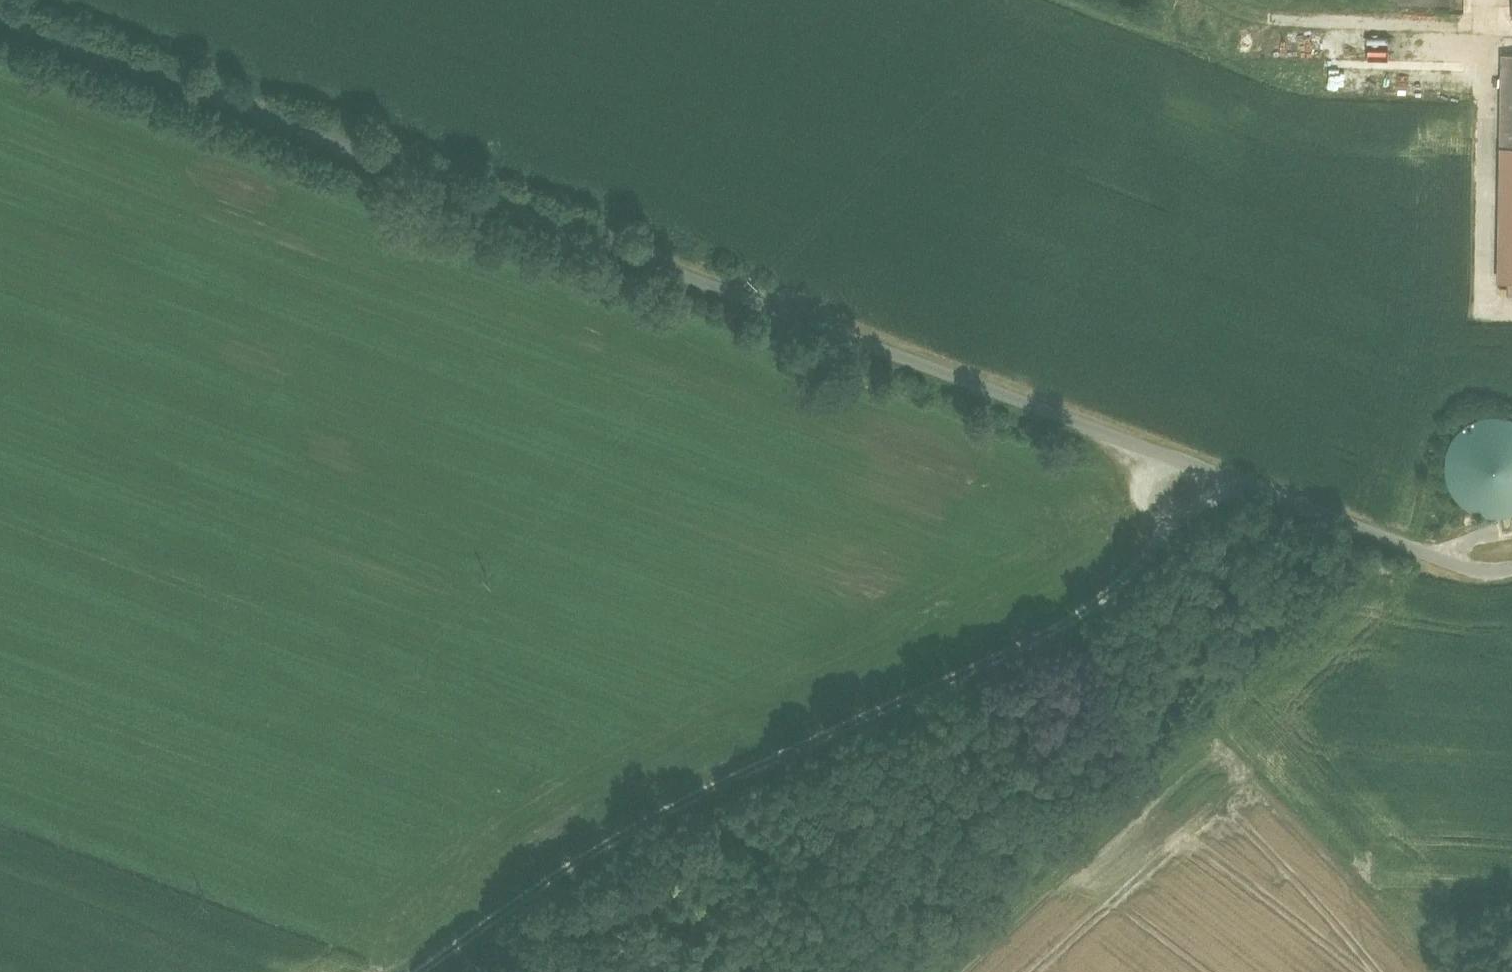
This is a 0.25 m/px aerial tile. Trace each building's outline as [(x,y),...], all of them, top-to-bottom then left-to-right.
[(1496,52),(1493,284),(1511,285),(1511,52),(1496,52)] [(1501,519),(1511,516),(1511,422),(1497,418),(1481,420),(1466,426),(1454,437),(1445,453),(1442,470),(1446,487),(1454,501),(1467,513),(1483,519),(1501,519)]
